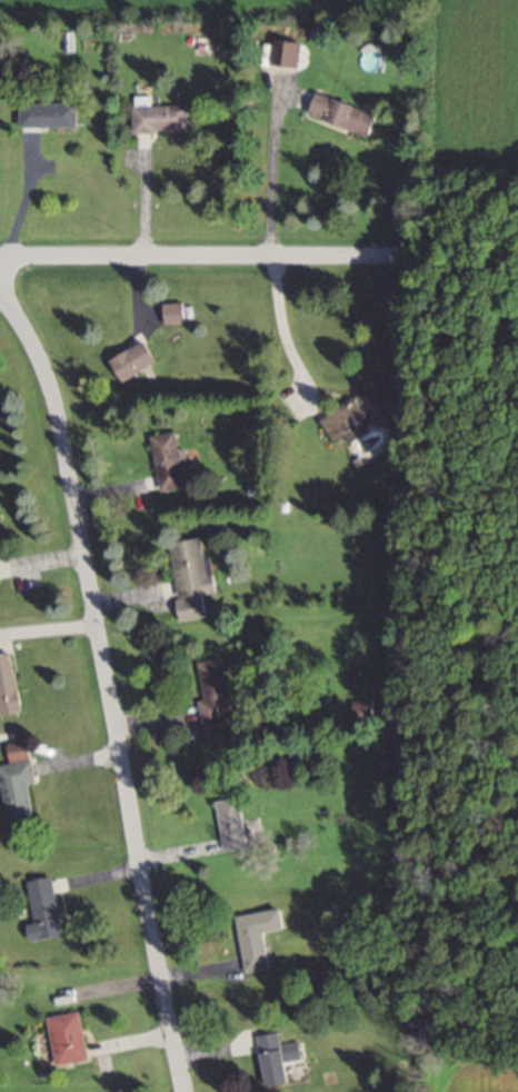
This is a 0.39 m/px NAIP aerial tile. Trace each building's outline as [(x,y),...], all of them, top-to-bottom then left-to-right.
[(311,111),(371,136),(380,113),(320,89),(311,111)] [(152,104),(152,95),(134,95),(134,130),(188,130),(188,104),(152,104)] [(77,101),(22,101),(22,126),(77,126),(77,101)] [(184,321),(183,301),(163,302),(164,322),(184,321)] [(112,357),(123,379),(159,360),(147,339),(112,357)] [(320,416),(334,442),(346,435),(350,440),(368,430),(363,420),(384,408),(372,387),(320,416)] [(160,490),(185,486),(178,430),(152,434),(160,490)] [(178,597),(216,592),(214,571),(208,572),(203,537),(171,541),(178,597)] [(22,710),(12,650),(0,652),(0,714),(22,710)] [(224,657),(199,661),(204,699),(199,699),(203,729),(241,724),(238,696),(229,697),(224,657)] [(8,820),(34,816),(29,782),(34,781),(28,739),(7,742),(10,762),(0,764),(0,781),(2,781),(8,820)] [(226,850),(251,845),(242,795),(218,800),(226,850)] [(66,935),(56,875),(30,880),(37,922),(31,923),(34,940),(66,935)] [(273,967),(267,931),(286,928),(283,907),(238,913),(247,971),(273,967)] [(89,1057),(81,1010),(49,1016),(57,1063),(89,1057)] [(300,1040),(283,1042),(282,1030),(259,1034),(266,1083),(295,1079),(293,1067),(304,1065),(300,1040)]
